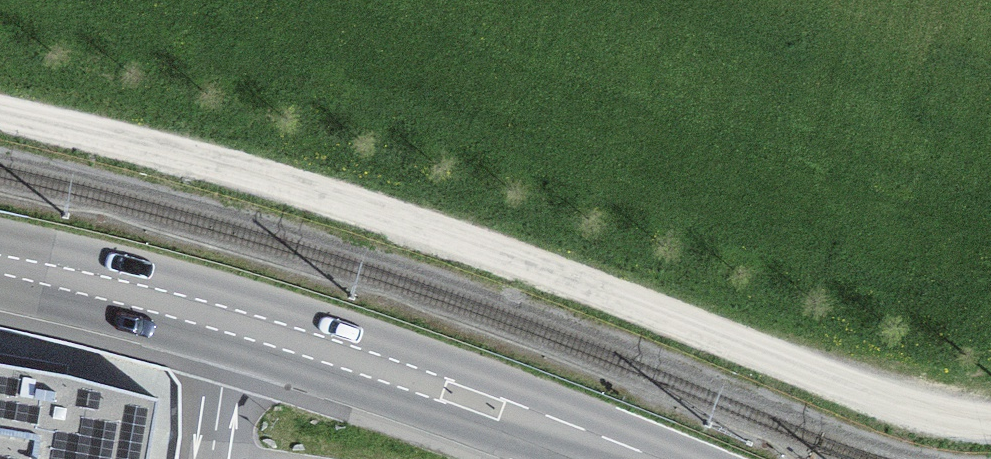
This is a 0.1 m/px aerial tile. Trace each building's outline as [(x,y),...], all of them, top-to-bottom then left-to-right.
[(157,391),(0,366),(0,458),(146,458),(157,391)]
